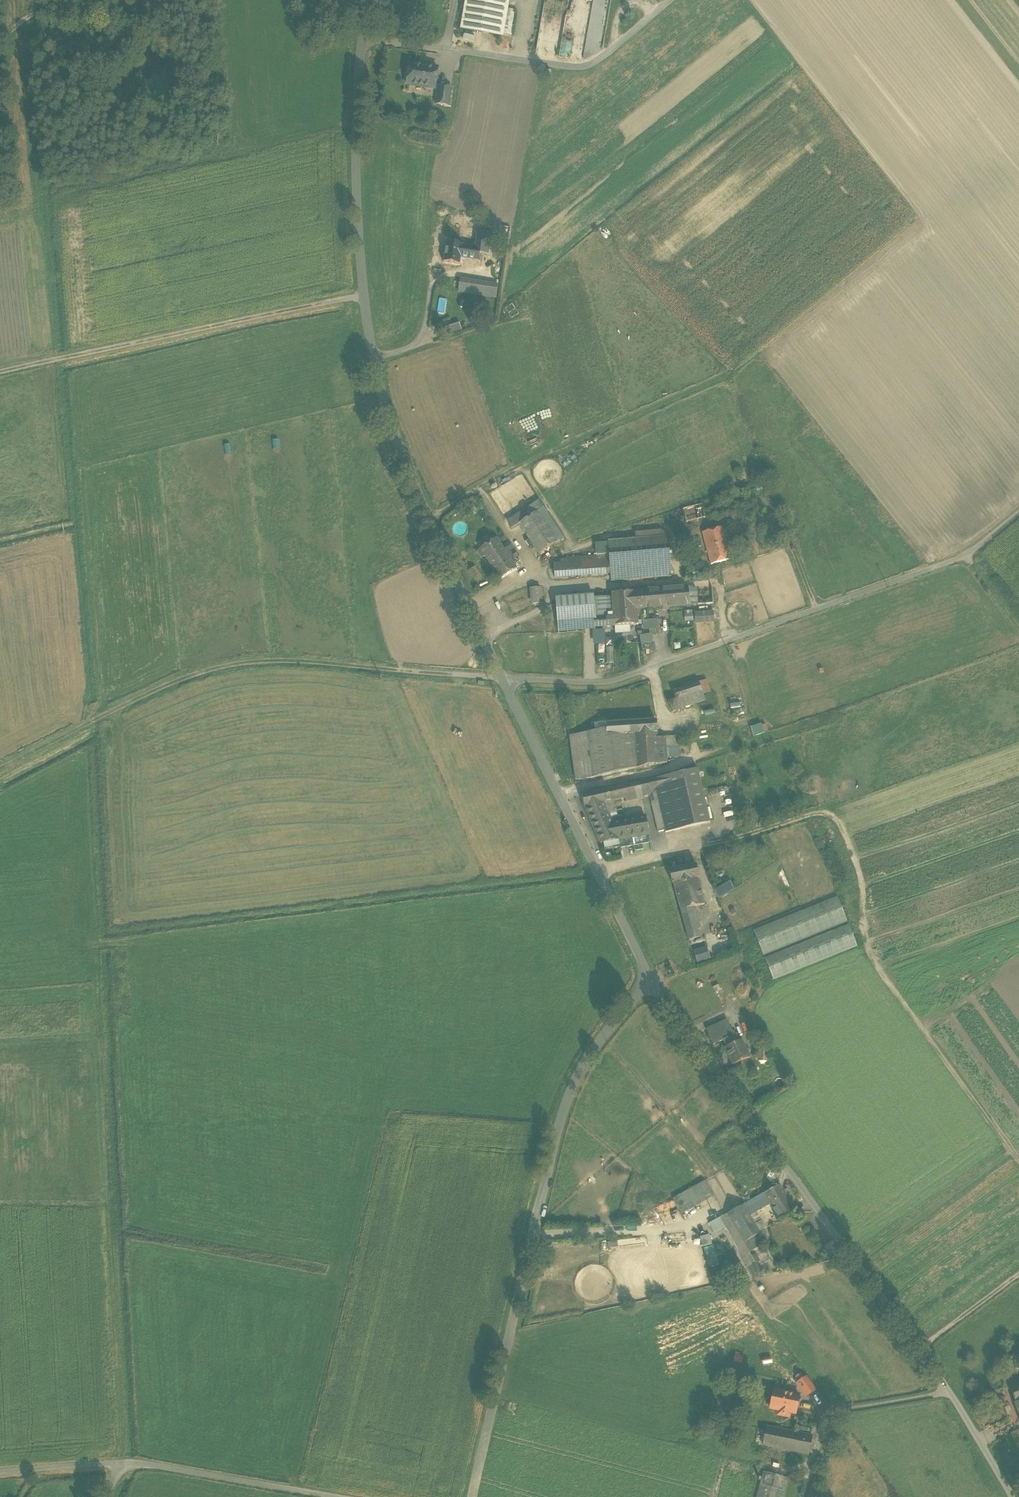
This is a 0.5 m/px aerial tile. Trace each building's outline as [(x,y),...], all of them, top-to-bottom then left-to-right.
[(509,0),(467,0),(461,30),(503,37),(509,0)] [(538,46),(559,49),(567,0),(545,0),(538,46)] [(565,50),(583,52),(591,0),(573,0),(565,50)] [(589,53),(607,40),(613,0),(597,0),(589,53)] [(427,66),(421,65),(421,66),(410,65),(407,85),(435,89),(438,69),(427,67),(427,66)] [(451,88),(438,86),(436,104),(449,106),(451,88)] [(464,244),(447,242),(444,262),(461,264),(462,256),(467,257),(467,258),(480,260),(482,248),(464,245),(464,244)] [(480,283),(462,280),(460,291),(478,294),(480,283)] [(499,286),(480,283),(478,294),(497,297),(499,286)] [(448,333),(446,325),(452,324),(451,319),(435,323),(438,335),(448,333)] [(449,332),(461,329),(459,322),(447,326),(449,332)] [(517,525),(521,523),(538,512),(532,503),(511,517),(517,525)] [(701,503),(682,509),(685,522),(704,516),(701,503)] [(536,546),(553,535),(538,512),(521,523),(536,546)] [(724,527),(703,532),(712,564),(732,559),(724,527)] [(662,531),(636,533),(637,539),(668,536),(662,531)] [(553,535),(536,546),(541,553),(557,542),(553,535)] [(637,539),(608,541),(609,555),(612,581),(671,577),(668,536),(637,539)] [(504,550),(497,538),(481,549),(491,564),(497,560),(501,566),(511,559),(512,560),(517,557),(510,546),(504,550)] [(609,555),(590,556),(591,575),(610,573),(609,555)] [(590,556),(566,558),(566,564),(567,564),(568,576),(591,575),(590,556)] [(511,559),(501,566),(497,560),(491,564),(500,579),(517,569),(512,560),(511,559)] [(566,564),(554,565),(555,579),(568,578),(568,576),(567,564),(566,564)] [(475,566),(468,569),(474,580),(480,576),(475,566)] [(540,586),(529,587),(530,603),(541,603),(540,586)] [(688,587),(662,589),(663,607),(662,607),(662,609),(669,609),(669,607),(690,605),(688,587)] [(662,589),(612,593),(613,613),(637,612),(637,609),(662,607),(663,607),(662,589)] [(594,599),(576,600),(578,628),(595,627),(595,619),(594,599)] [(694,623),(714,622),(713,610),(693,611),(694,623)] [(637,612),(613,613),(613,618),(614,626),(638,625),(637,612)] [(613,618),(595,619),(595,627),(614,626),(613,618)] [(657,628),(657,618),(642,619),(642,629),(657,628)] [(651,633),(639,634),(640,643),(652,642),(651,633)] [(606,662),(614,662),(613,636),(605,637),(606,662)] [(699,682),(673,691),(676,699),(670,701),(673,711),(705,700),(699,682)] [(656,721),(629,723),(630,734),(633,734),(634,743),(658,740),(658,738),(656,721)] [(767,731),(765,722),(750,726),(753,735),(767,731)] [(629,723),(606,725),(606,729),(587,733),(588,742),(608,739),(608,736),(630,734),(629,723)] [(587,733),(570,736),(576,780),(593,778),(588,742),(587,733)] [(630,734),(608,736),(608,739),(588,742),(593,778),(636,768),(636,769),(659,764),(667,763),(665,737),(658,738),(658,740),(634,743),(633,734),(630,734)] [(698,769),(647,781),(650,794),(649,794),(654,813),(660,812),(665,831),(665,833),(710,823),(698,769)] [(647,781),(640,782),(643,795),(644,795),(649,794),(650,794),(647,781)] [(640,782),(623,786),(625,798),(626,802),(644,798),(644,795),(643,795),(640,782)] [(623,786),(616,788),(618,799),(625,798),(623,786)] [(616,788),(582,795),(584,807),(585,807),(588,813),(599,808),(600,813),(606,810),(608,814),(616,811),(613,801),(618,799),(616,788)] [(621,817),(610,820),(608,814),(606,810),(600,813),(599,808),(588,813),(601,842),(648,834),(646,822),(645,817),(622,821),(621,817)] [(660,812),(654,813),(658,832),(665,831),(660,812)] [(696,865),(669,871),(671,884),(673,884),(676,895),(682,894),(681,890),(686,889),(685,881),(697,878),(699,878),(696,865)] [(697,878),(685,881),(686,889),(681,890),(682,894),(676,895),(692,949),(701,945),(692,907),(704,904),(697,878)] [(718,897),(733,890),(729,881),(714,888),(718,897)] [(838,896),(754,930),(763,954),(848,921),(838,896)] [(849,924),(764,957),(773,979),(858,946),(849,924)] [(695,962),(709,959),(707,946),(693,949),(695,962)] [(726,980),(713,986),(718,998),(732,991),(726,980)] [(727,1021),(706,1030),(713,1044),(724,1040),(733,1036),(733,1035),(727,1021)] [(733,1036),(724,1040),(727,1047),(737,1043),(733,1036)] [(727,1047),(725,1048),(733,1066),(750,1058),(742,1041),(737,1043),(727,1047)] [(671,1196),(679,1213),(713,1197),(705,1180),(671,1196)] [(780,1185),(765,1194),(771,1203),(774,1209),(789,1200),(780,1185)] [(771,1203),(765,1194),(745,1204),(750,1214),(757,1211),(771,1203)] [(796,1212),(789,1200),(774,1209),(781,1221),(796,1212)] [(750,1214),(745,1204),(728,1214),(745,1243),(760,1234),(761,1233),(750,1214)] [(757,1211),(750,1214),(761,1233),(768,1230),(757,1211)] [(745,1243),(728,1214),(718,1219),(726,1233),(746,1269),(757,1263),(750,1252),(745,1243)] [(709,1234),(699,1236),(700,1246),(711,1244),(709,1234)] [(760,1234),(745,1243),(750,1252),(766,1243),(760,1234)] [(741,1279),(763,1275),(757,1263),(746,1269),(738,1274),(741,1279)] [(815,1390),(806,1377),(797,1383),(806,1397),(815,1390)] [(1010,1387),(1015,1403),(1016,1403),(1018,1402),(1018,1384),(1010,1387)] [(799,1396),(775,1391),(772,1408),(796,1412),(799,1396)] [(847,1434),(836,1424),(830,1430),(842,1440),(847,1434)] [(797,1433),(767,1426),(766,1430),(763,1445),(793,1451),(797,1433)] [(766,1430),(758,1428),(755,1443),(763,1445),(766,1430)] [(812,1436),(797,1433),(793,1451),(809,1454),(812,1436)] [(788,1477),(763,1471),(761,1477),(758,1477),(758,1480),(761,1480),(760,1484),(785,1490),(788,1477)] [(759,1483),(755,1496),(783,1496),(785,1490),(760,1484),(759,1483)]
